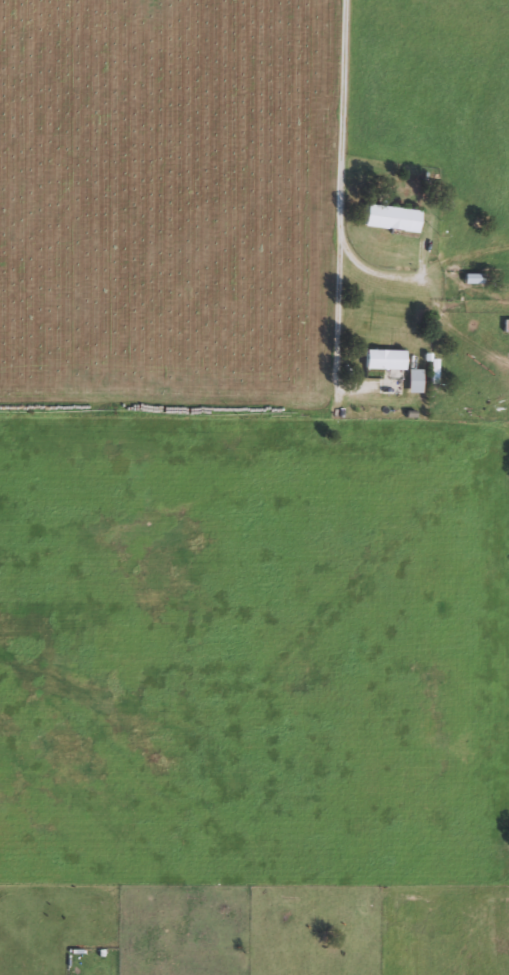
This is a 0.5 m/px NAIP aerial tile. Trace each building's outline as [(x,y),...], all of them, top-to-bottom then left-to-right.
[(415,232),(360,225),(363,205),(417,211),(415,232)] [(460,283),(460,274),(478,274),(478,283),(460,283)] [(500,321),(508,321),(508,331),(500,331),(500,321)] [(398,369),(360,369),(360,350),(398,350),(398,369)] [(417,369),(417,393),(404,393),(404,369),(417,369)]
